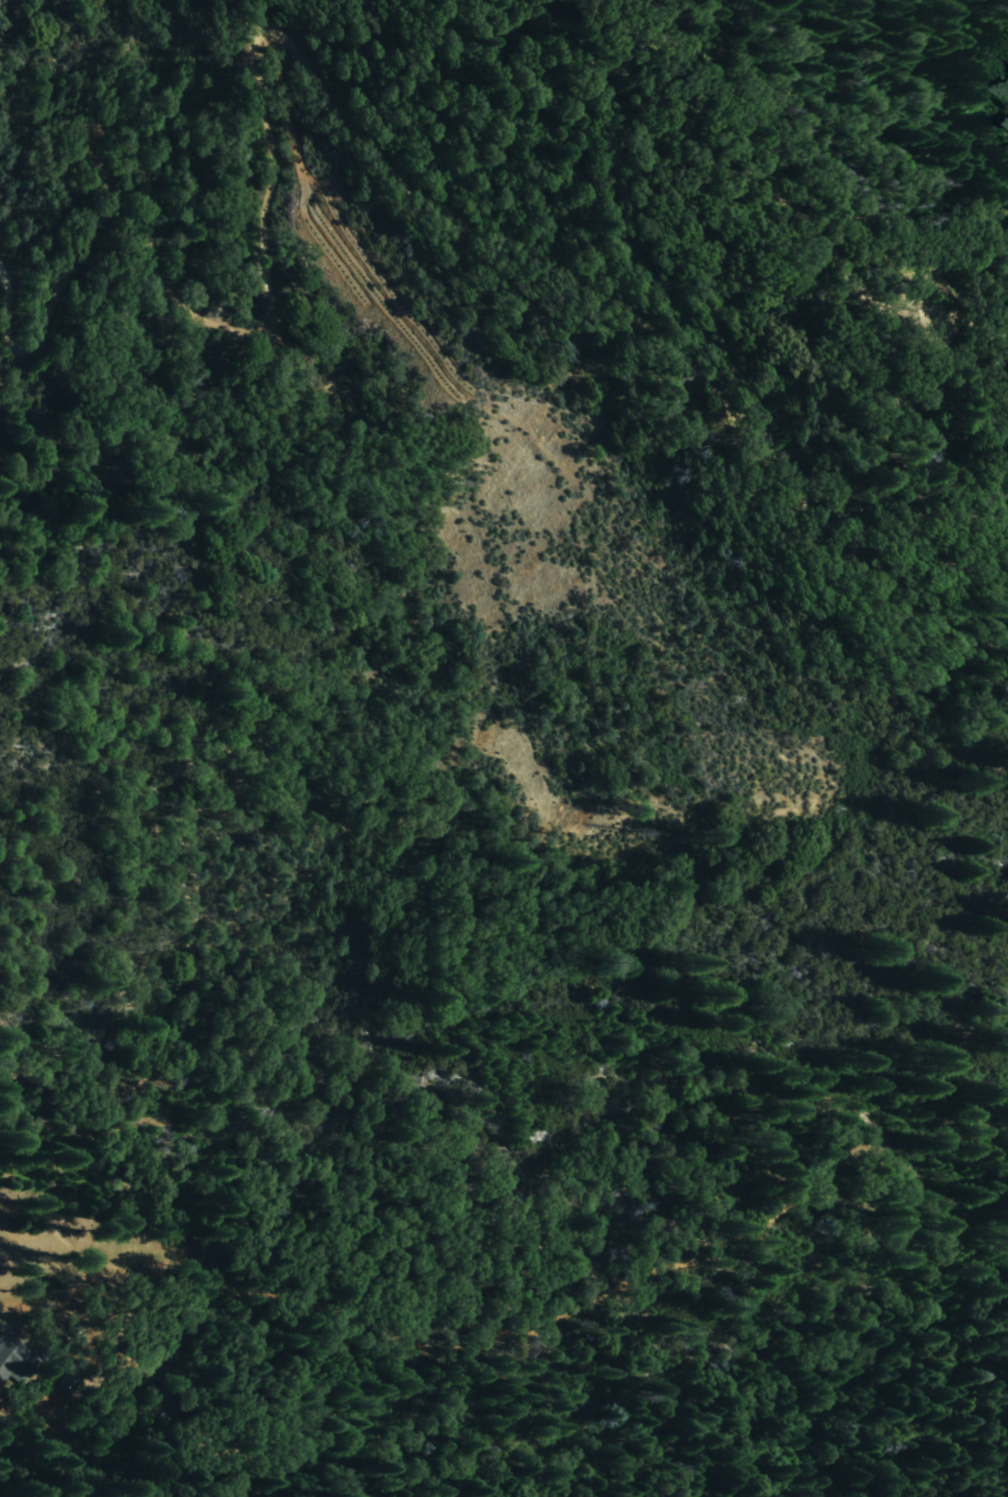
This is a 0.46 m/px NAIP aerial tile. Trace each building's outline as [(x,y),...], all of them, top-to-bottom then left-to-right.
[(38,1360),(0,1332),(0,1382),(6,1375),(20,1385),(38,1360)] [(161,1365),(171,1375),(182,1364),(172,1354),(161,1365)]
